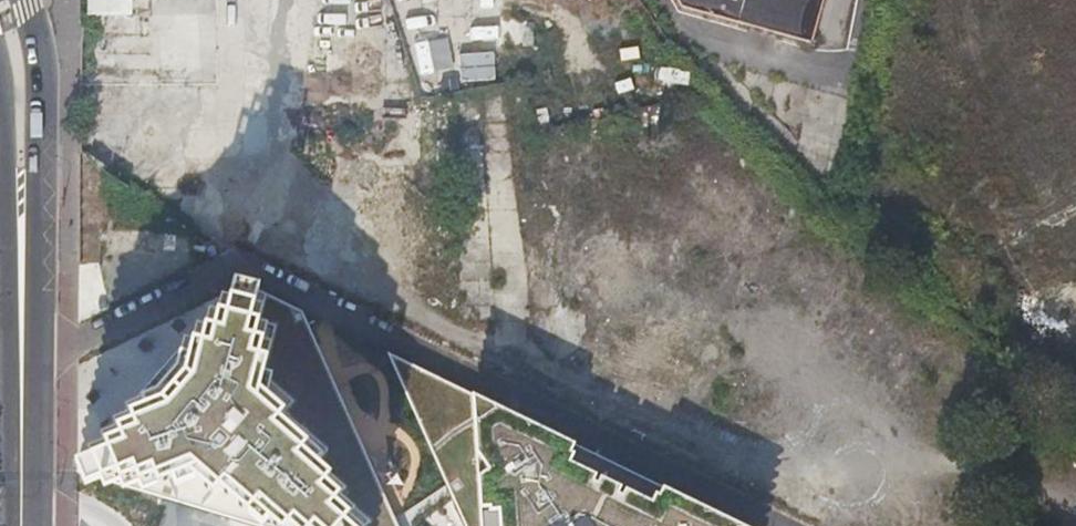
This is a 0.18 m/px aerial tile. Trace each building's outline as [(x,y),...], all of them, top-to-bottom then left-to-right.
[(82,14),(127,13),(127,0),(81,0),(82,14)] [(679,3),(807,39),(817,0),(677,0),(679,3)] [(76,464),(271,525),(391,525),(298,309),(237,279),(76,455),(76,464)] [(382,350),(457,525),(743,525),(382,350)]
